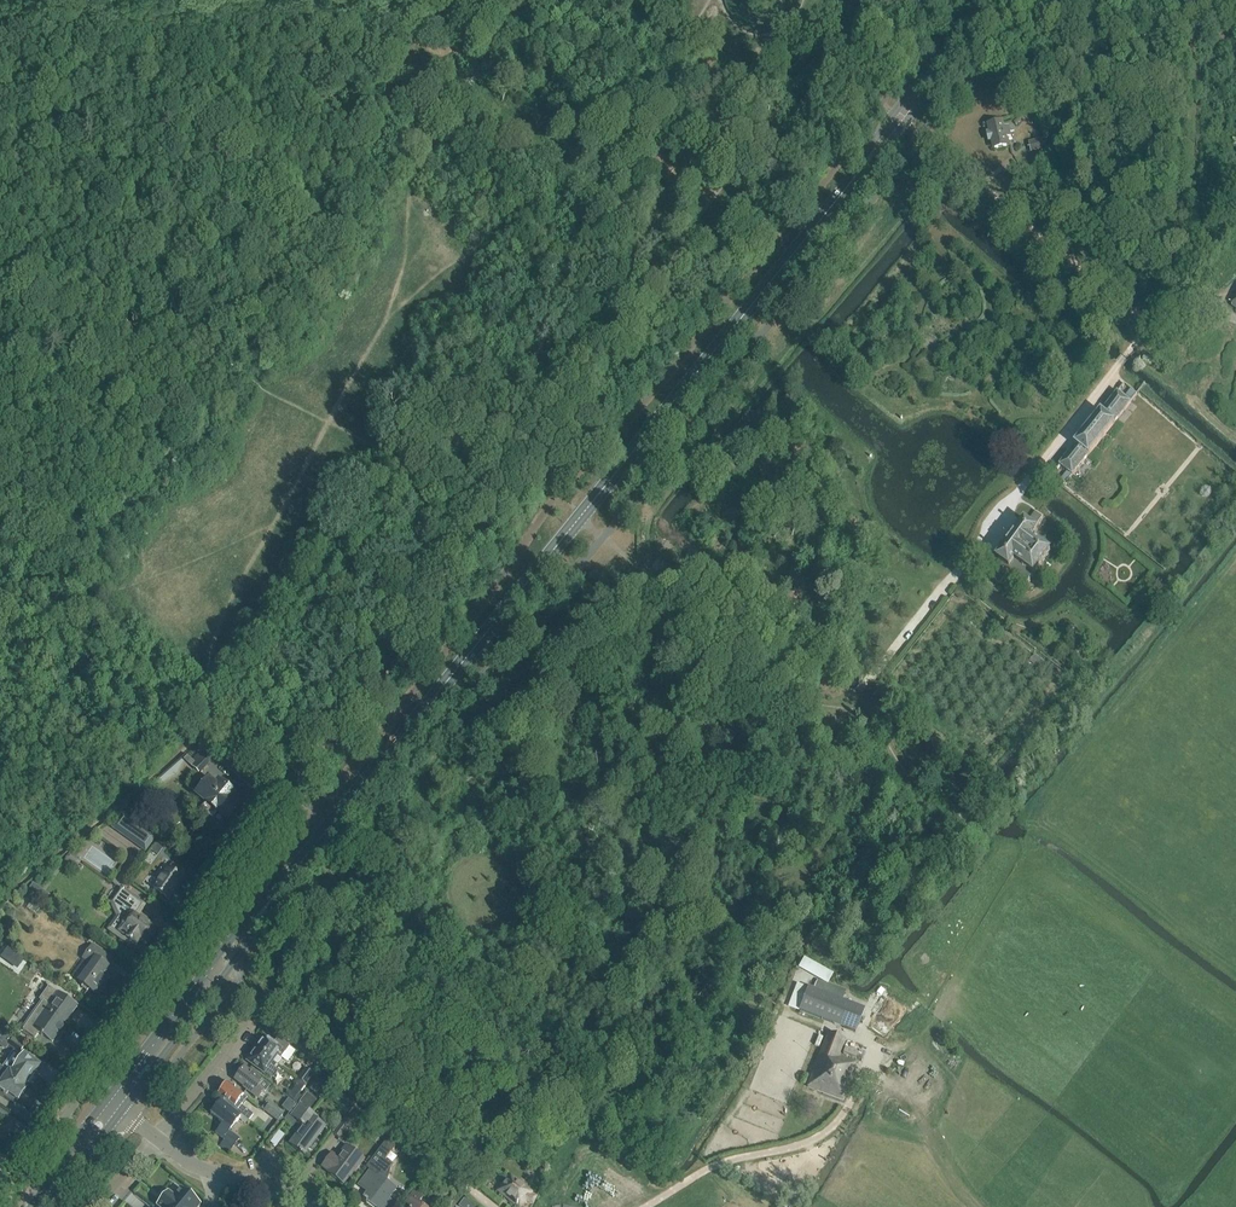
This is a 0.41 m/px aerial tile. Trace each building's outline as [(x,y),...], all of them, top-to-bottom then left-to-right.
[(988,132),(986,132),(989,143),(991,142),(993,149),(1010,145),(1009,138),(1011,137),(1009,126),(1004,127),(1003,121),(987,124),(988,132)] [(1029,142),(1031,152),(1046,149),(1043,138),(1029,142)] [(1124,384),(1119,392),(1118,392),(1102,412),(1075,446),(1059,466),(1060,466),(1053,474),(1065,484),(1072,476),(1084,462),(1088,456),(1088,457),(1115,423),(1115,422),(1119,417),(1131,402),(1137,395),(1124,384)] [(991,578),(1001,585),(1009,574),(1025,585),(1050,552),(1032,538),(1037,531),(1035,529),(1043,518),(1036,512),(1027,523),(1025,521),(997,559),(1002,563),(991,578)] [(191,765),(200,773),(215,758),(206,749),(191,765)] [(211,819),(216,812),(227,821),(239,807),(233,802),(236,798),(218,783),(215,786),(209,781),(197,796),(207,805),(202,811),(211,819)] [(145,851),(155,837),(122,814),(112,828),(145,851)] [(163,848),(158,844),(151,852),(157,856),(163,848)] [(80,861),(70,853),(64,861),(75,868),(80,861)] [(152,888),(169,901),(179,887),(188,874),(172,863),(169,868),(167,866),(152,888)] [(142,905),(119,890),(110,902),(116,918),(110,926),(118,933),(124,937),(123,937),(137,947),(141,942),(146,946),(156,931),(134,916),(142,905)] [(89,965),(77,982),(98,996),(115,972),(106,966),(112,958),(93,943),(81,959),(89,965)] [(805,958),(799,968),(827,984),(833,974),(805,958)] [(22,1030),(35,1039),(39,1033),(52,1042),(77,1007),(48,986),(39,1000),(41,1001),(23,1027),(24,1028),(22,1030)] [(808,987),(799,1011),(855,1033),(864,1009),(842,1000),(814,989),(808,987)] [(808,1087),(844,1101),(854,1073),(852,1073),(856,1063),(838,1057),(844,1040),(828,1034),(808,1087)] [(269,1035),(267,1039),(264,1037),(255,1049),(272,1061),(277,1055),(281,1058),(284,1053),(287,1048),(269,1035)] [(19,1054),(24,1047),(11,1038),(6,1045),(19,1054)] [(277,1064),(272,1061),(255,1049),(247,1061),(271,1078),(275,1078),(278,1073),(277,1070),(274,1068),(277,1064)] [(14,1051),(2,1067),(9,1072),(27,1085),(37,1070),(40,1066),(34,1061),(24,1054),(21,1057),(14,1051)] [(0,1070),(0,1083),(1,1084),(0,1084),(0,1095),(12,1104),(15,1100),(18,1102),(26,1090),(24,1089),(27,1085),(9,1072),(2,1067),(0,1070)] [(244,1068),(234,1080),(247,1090),(246,1090),(257,1099),(263,1091),(265,1093),(270,1086),(263,1081),(262,1082),(244,1068)] [(314,1075),(305,1068),(297,1079),(301,1082),(305,1085),(306,1086),(314,1075)] [(311,1091),(318,1096),(326,1086),(319,1080),(311,1091)] [(305,1085),(301,1082),(296,1089),(300,1092),(305,1085)] [(218,1095),(238,1111),(240,1112),(238,1114),(248,1122),(251,1118),(247,1116),(249,1113),(241,1107),(247,1099),(227,1083),(218,1095)] [(292,1094),(288,1091),(285,1095),(293,1101),(299,1094),(294,1091),(292,1094)] [(290,1116),(295,1120),(302,1126),(289,1144),(304,1155),(325,1127),(316,1121),(318,1119),(310,1113),(317,1103),(316,1102),(316,1101),(306,1093),(299,1102),(301,1103),(290,1116)] [(240,1118),(221,1102),(211,1114),(222,1123),(214,1132),(224,1140),(220,1146),(228,1152),(232,1147),(238,1139),(229,1131),(240,1118)] [(264,1111),(278,1122),(279,1120),(283,1115),(269,1105),(264,1111)] [(335,1115),(329,1124),(336,1128),(342,1120),(335,1115)] [(336,1128),(332,1134),(338,1139),(351,1123),(345,1117),(344,1118),(344,1119),(342,1120),(336,1128)] [(278,1122),(268,1134),(271,1137),(282,1123),(279,1120),(278,1122)] [(389,1137),(382,1145),(383,1145),(391,1152),(398,1144),(389,1137)] [(321,1167),(327,1172),(327,1173),(343,1185),(349,1178),(350,1179),(364,1160),(345,1145),(333,1162),(328,1158),(321,1167)] [(358,1186),(366,1192),(361,1199),(366,1202),(367,1201),(375,1206),(385,1206),(390,1200),(388,1198),(395,1189),(387,1182),(392,1165),(385,1160),(391,1152),(383,1145),(382,1145),(365,1167),(369,1170),(361,1182),(358,1186)] [(541,1172),(542,1171),(547,1165),(539,1159),(534,1166),(541,1172)] [(524,1201),(532,1205),(535,1197),(529,1194),(530,1192),(508,1175),(496,1190),(515,1206),(516,1204),(519,1206),(524,1201)] [(200,1205),(172,1183),(153,1206),(199,1206),(200,1205)] [(422,1196),(414,1190),(404,1204),(408,1206),(424,1206),(418,1202),(422,1196)] [(455,1203),(450,1199),(443,1206),(453,1206),(455,1203)] [(458,1206),(470,1206),(472,1205),(464,1199),(458,1206)]
